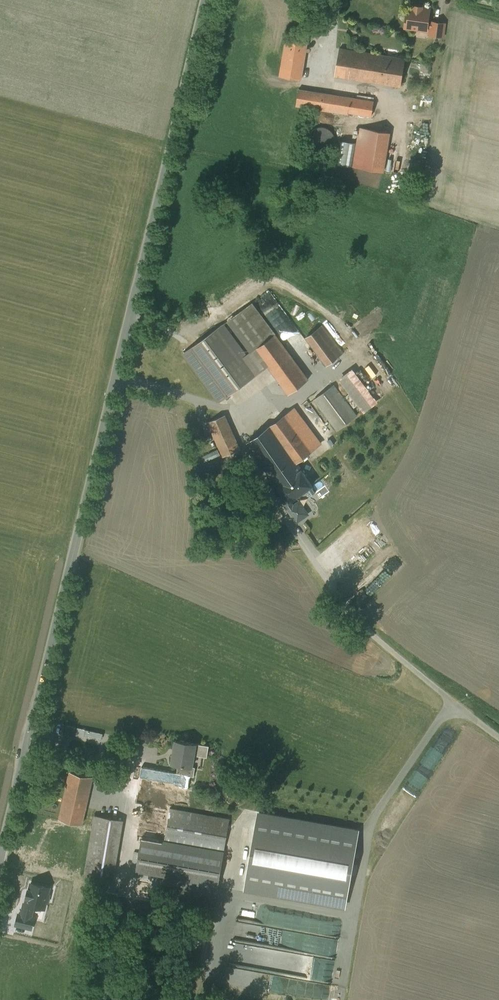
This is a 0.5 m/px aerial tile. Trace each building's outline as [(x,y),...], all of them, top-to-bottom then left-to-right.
[(432,5),(409,2),(406,22),(430,26),(429,31),(445,34),(447,18),(430,15),(432,5)] [(310,36),(287,33),(281,69),(303,72),(310,36)] [(405,58),(339,48),(334,77),(401,87),(405,58)] [(375,99),(301,88),(299,105),(372,116),(375,99)] [(327,125),(324,125),(319,125),(316,127),(312,131),(309,136),(309,141),(310,144),(312,148),(314,150),(319,153),(323,154),(328,153),(331,152),(335,148),(338,143),(338,138),(337,133),(334,129),(331,127),(327,125)] [(390,132),(359,127),(353,165),(384,169),(390,132)] [(301,335),(302,335),(270,290),(259,297),(267,308),(276,301),(281,308),(276,311),(281,318),(289,330),(295,326),(301,335)] [(304,379),(247,303),(186,349),(223,397),(256,373),(242,354),(250,348),(284,394),(304,379)] [(322,323),(305,335),(326,363),(343,351),(322,323)] [(376,401),(348,368),(335,379),(363,412),(376,401)] [(333,384),(311,401),(334,433),(357,416),(333,384)] [(289,409),(245,439),(289,502),(315,484),(298,459),(315,446),(289,409)] [(239,447),(225,414),(209,420),(222,453),(239,447)] [(284,508),(293,523),(307,515),(299,499),(284,508)] [(211,740),(176,733),(172,754),(179,756),(177,765),(195,768),(199,749),(209,750),(211,740)] [(177,765),(143,758),(138,788),(148,790),(140,833),(144,833),(138,865),(219,880),(232,812),(172,801),(173,795),(189,798),(195,768),(177,765)] [(94,770),(69,764),(60,810),(84,815),(94,770)] [(125,814),(98,809),(89,867),(116,872),(125,814)] [(341,907),(354,826),(250,810),(237,890),(269,895),(267,904),(293,908),(294,900),(341,907)]
